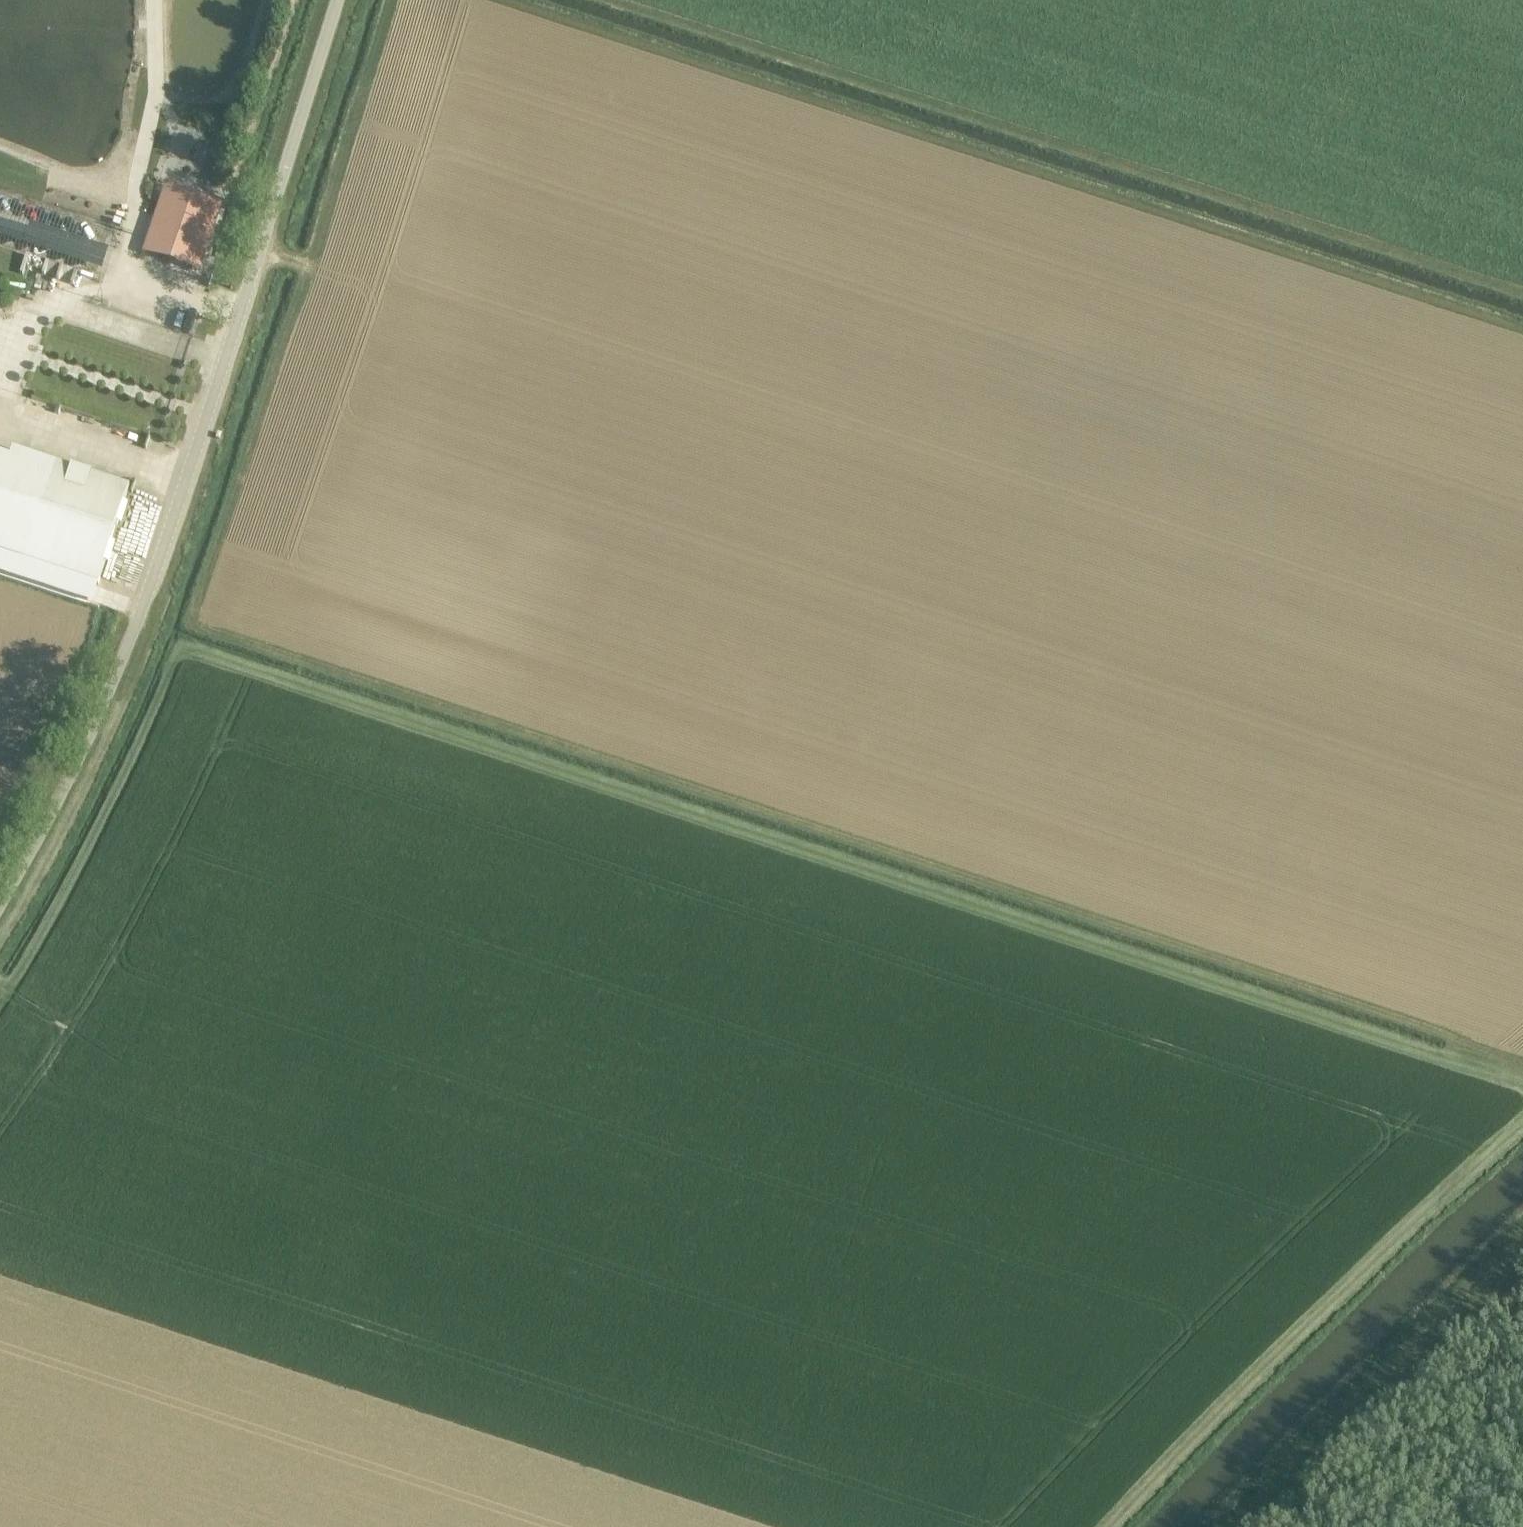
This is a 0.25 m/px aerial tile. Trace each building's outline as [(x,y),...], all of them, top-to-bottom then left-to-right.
[(151,250),(182,260),(198,266),(217,209),(201,204),(177,196),(162,242),(155,239),(151,250)] [(16,557),(98,584),(130,487),(13,450),(11,458),(0,455),(0,551),(16,557)]
